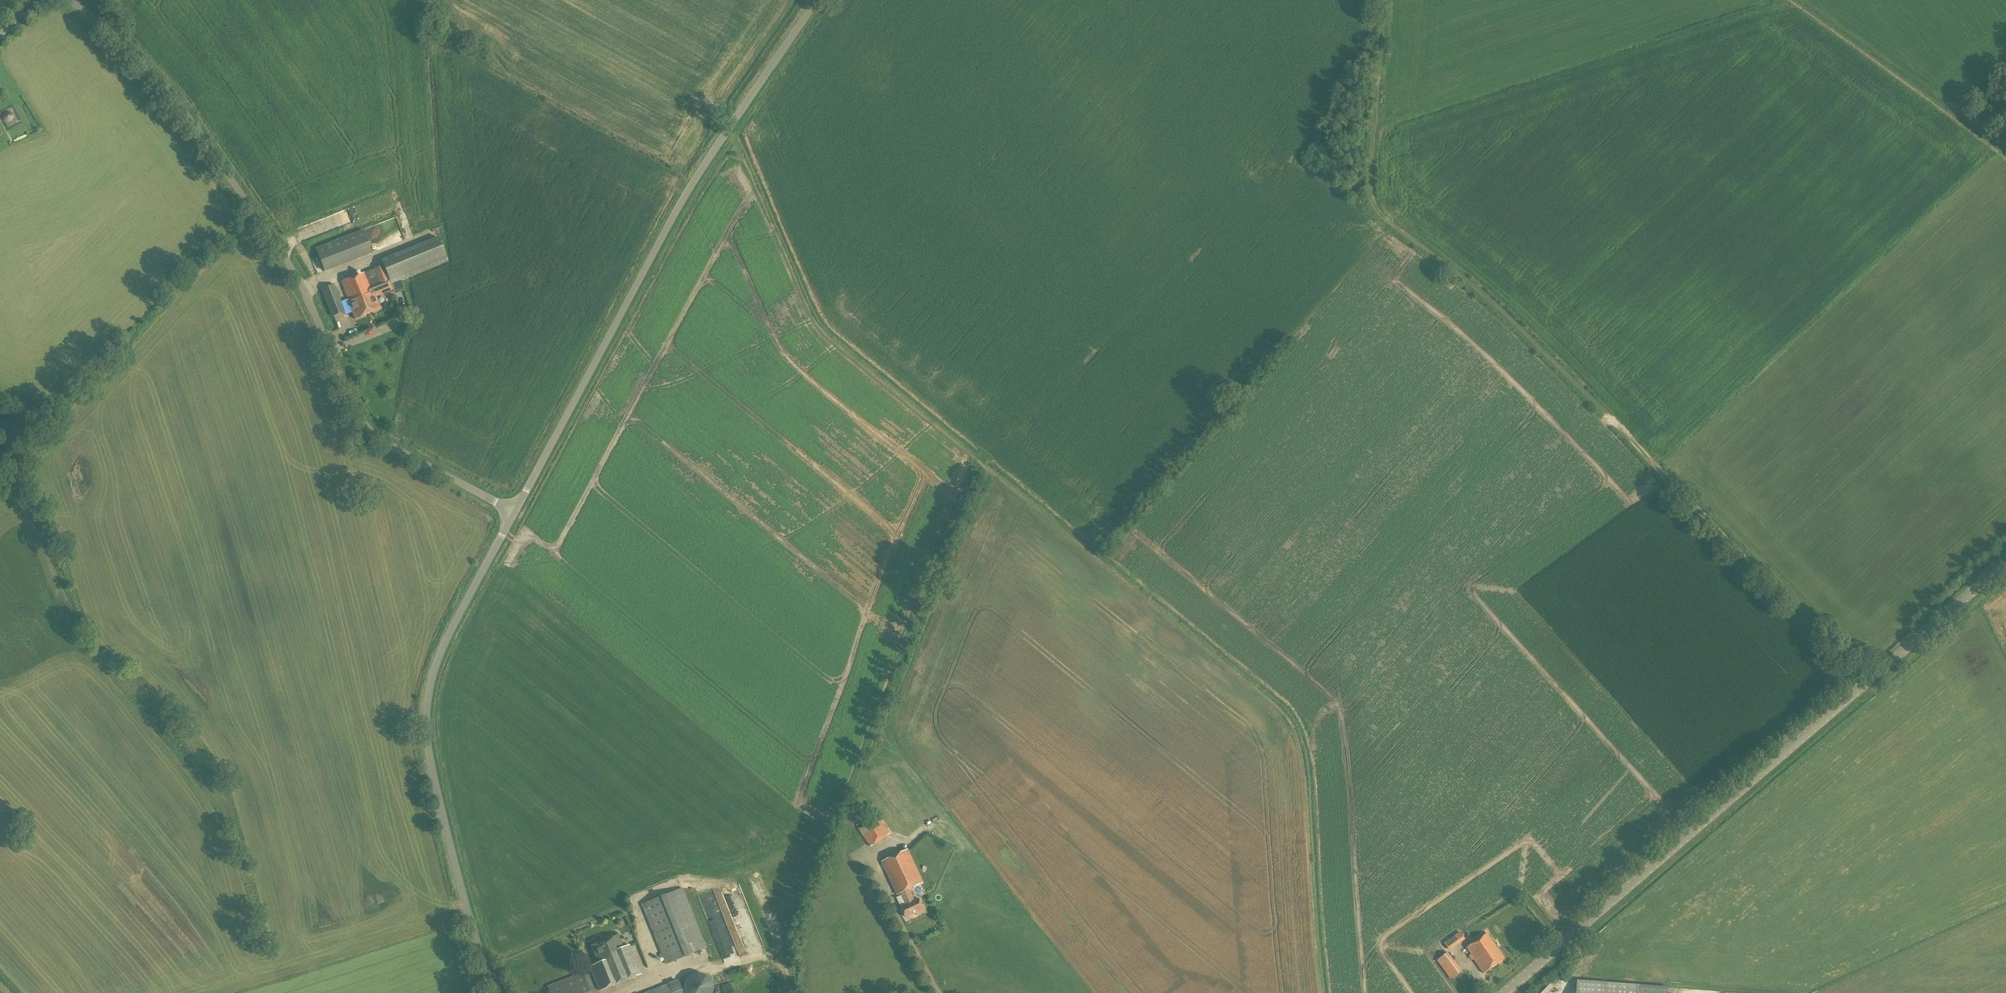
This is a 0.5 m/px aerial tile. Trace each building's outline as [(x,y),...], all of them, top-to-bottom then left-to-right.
[(11,110),(4,114),(7,120),(15,117),(11,110)] [(304,239),(332,229),(327,216),(299,227),(304,239)] [(325,273),(373,253),(364,229),(315,248),(325,273)] [(402,229),(375,240),(378,248),(405,237),(402,229)] [(383,265),(341,281),(351,304),(349,304),(355,319),(368,314),(363,301),(365,300),(363,297),(372,293),(370,287),(390,280),(399,276),(401,280),(448,261),(438,238),(391,257),(393,261),(383,265)] [(365,300),(363,301),(368,314),(378,310),(380,309),(375,296),(393,289),(391,285),(392,285),(391,283),(392,283),(391,282),(390,280),(370,287),(372,293),(363,297),(365,300)] [(332,317),(346,312),(335,284),(321,289),(332,317)] [(890,833),(880,818),(878,816),(859,829),(862,833),(868,843),(870,847),(890,833)] [(899,890),(906,905),(901,907),(906,918),(917,913),(918,914),(924,911),(919,899),(915,900),(910,889),(923,883),(908,849),(881,862),(896,892),(899,890)] [(665,965),(706,948),(682,888),(641,904),(665,965)] [(1451,979),(1462,971),(1448,952),(1465,939),(1463,936),(1470,931),(1467,927),(1444,943),(1445,944),(1433,953),(1438,960),(1437,961),(1451,979)] [(1484,973),(1505,959),(1487,934),(1467,947),(1475,959),(1474,959),(1484,973)] [(622,947),(617,935),(591,946),(598,963),(589,967),(599,991),(641,974),(630,945),(622,947)] [(582,972),(547,986),(550,992),(590,992),(582,972)] [(714,988),(712,981),(706,975),(698,973),(690,975),(685,980),(683,988),(684,992),(712,992),(714,988)] [(678,980),(644,992),(683,992),(678,980)] [(1668,987),(1578,980),(1577,992),(1668,992),(1668,987)]
